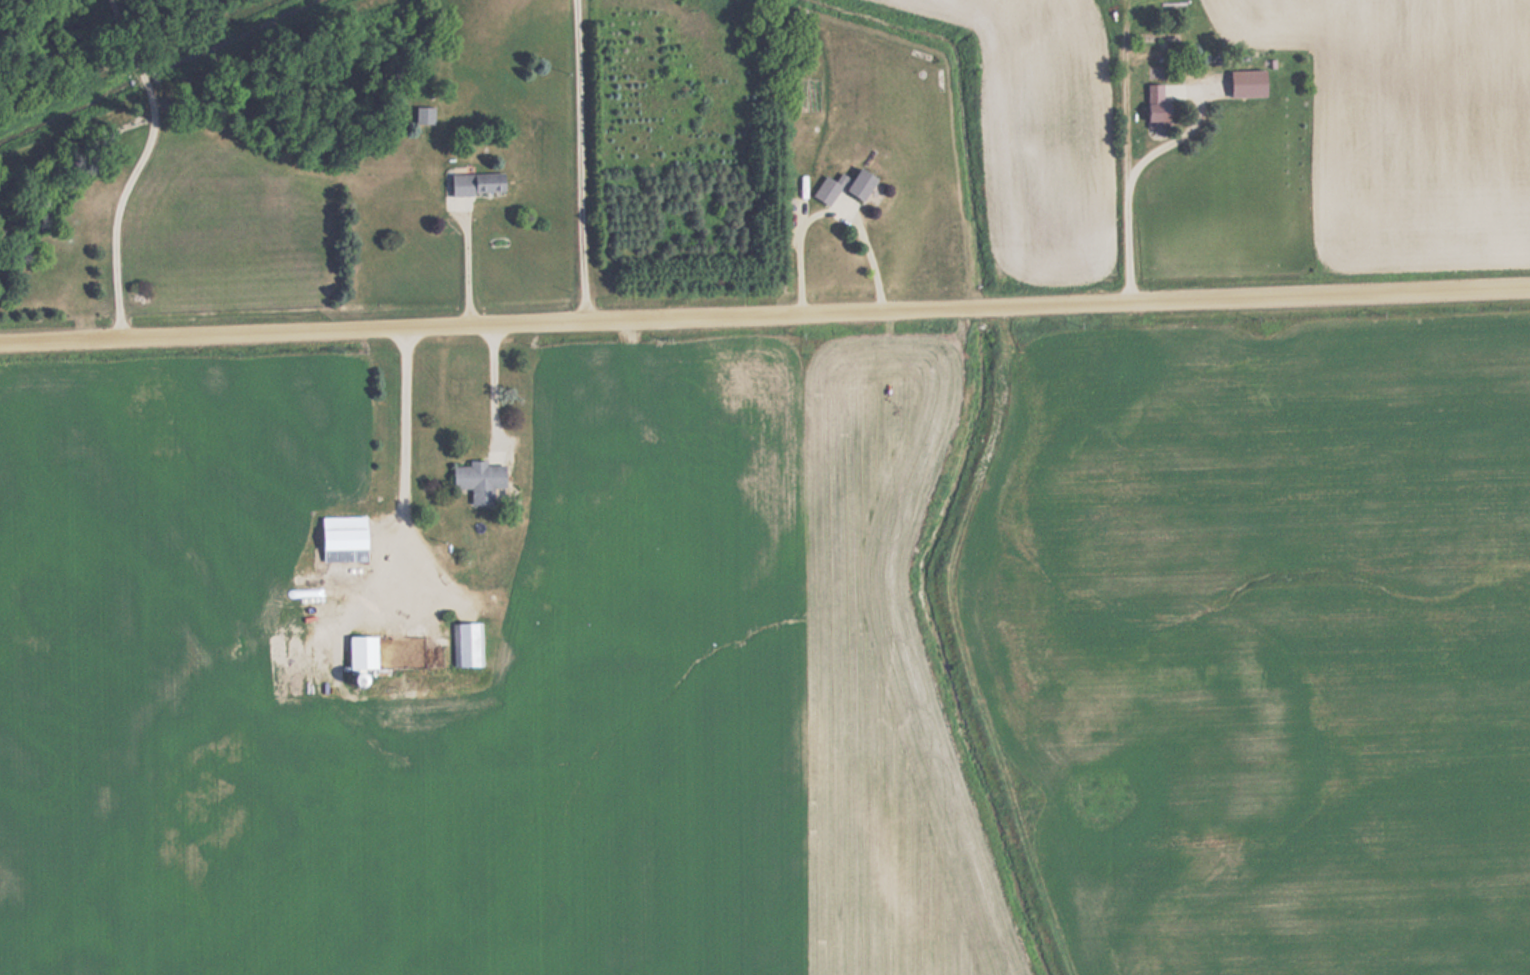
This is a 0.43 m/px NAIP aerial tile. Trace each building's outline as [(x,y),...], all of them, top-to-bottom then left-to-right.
[(1162,122),(1162,83),(1141,83),(1141,122),(1162,122)] [(419,125),(438,125),(438,108),(419,108),(419,125)] [(869,201),(883,177),(867,167),(858,181),(845,173),(840,181),(829,175),(816,197),(834,207),(845,187),(869,201)] [(454,195),(511,195),(511,173),(454,174),(454,195)] [(476,489),(476,506),(499,505),(499,487),(512,487),(511,466),(492,466),(492,462),(474,462),(474,467),(457,467),(457,490),(476,489)] [(373,550),(373,518),(328,518),(328,550),(373,550)] [(454,624),(454,667),(485,667),(485,623),(454,624)] [(368,638),(351,638),(351,665),(368,665),(368,638)] [(444,666),(443,652),(433,652),(433,667),(444,666)]
